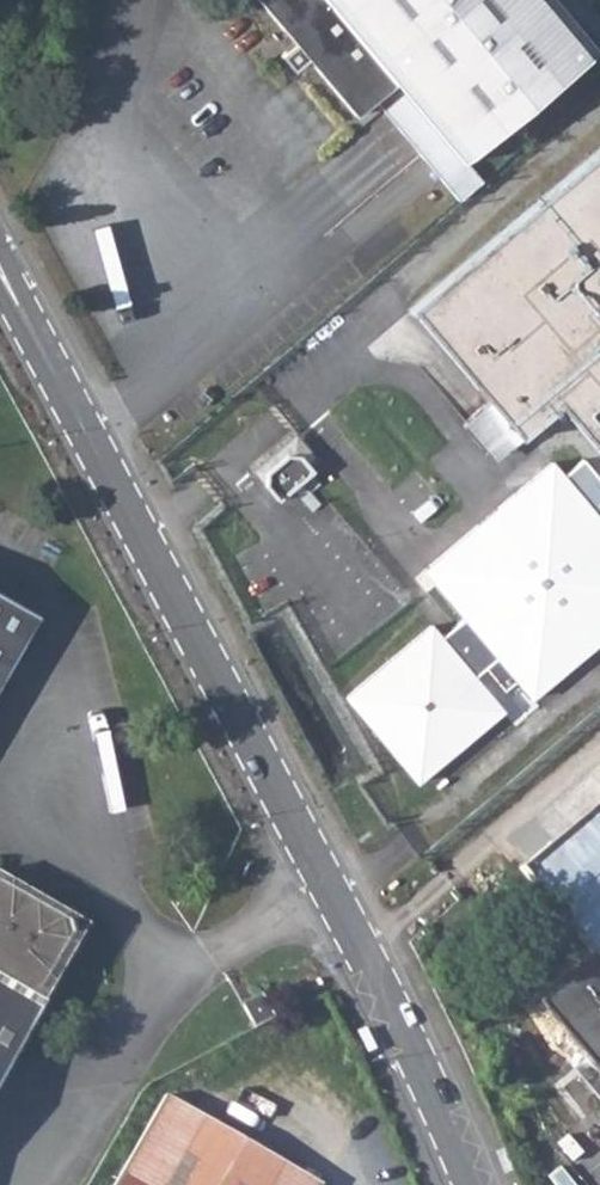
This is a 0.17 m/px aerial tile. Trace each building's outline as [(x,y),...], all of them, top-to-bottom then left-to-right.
[(459,202),(482,182),(463,159),(595,49),(554,0),(258,0),(294,43),(280,55),(291,68),(305,57),(354,115),(373,99),(459,202)] [(410,308),(519,437),(559,404),(599,453),(599,149),(410,308)] [(264,467),(280,492),(316,469),(300,444),(264,467)] [(360,722),(431,807),(516,736),(487,702),(498,692),(518,715),(529,706),(544,723),(599,676),(599,493),(596,487),(577,503),(566,489),(428,604),(440,617),(449,610),(477,644),(455,663),(445,651),(360,722)] [(0,593),(0,676),(36,613),(0,593)] [(592,771),(530,823),(548,844),(519,867),(592,954),(536,1001),(599,1077),(599,781),(592,771)] [(40,1007),(34,1004),(37,999),(42,1001),(86,924),(47,901),(53,891),(35,880),(29,891),(0,874),(0,1076),(40,1007)] [(165,1093),(113,1184),(321,1184),(165,1093)]
